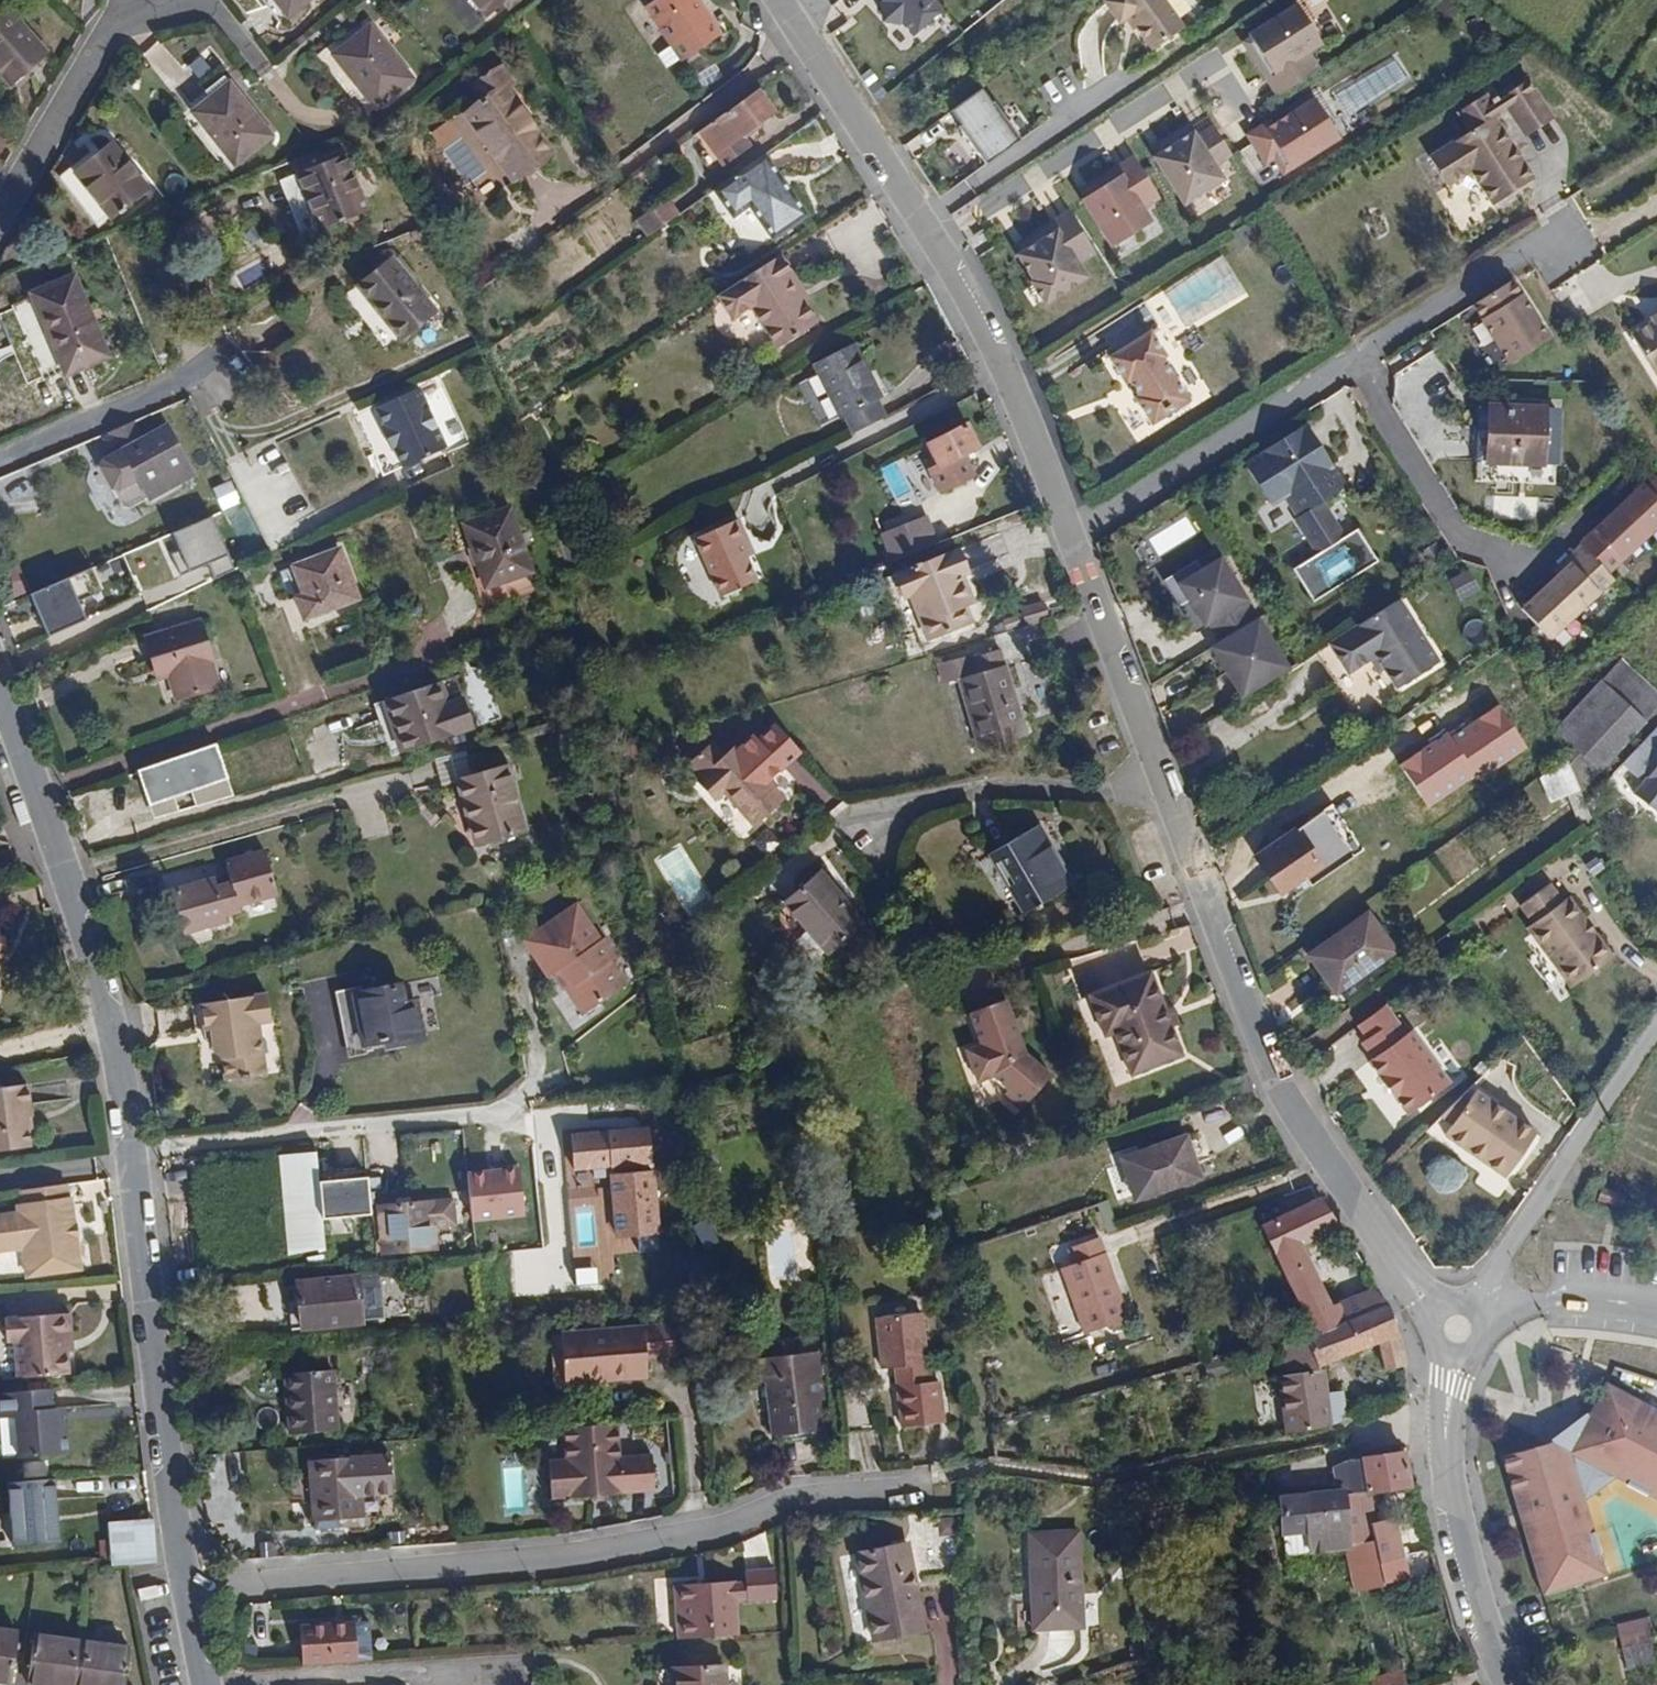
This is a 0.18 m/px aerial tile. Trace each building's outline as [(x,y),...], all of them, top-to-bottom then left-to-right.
[(288,16),(308,0),(274,0),(288,16)] [(506,0),(474,0),(487,16),(504,2),(506,0)] [(697,0),(654,0),(647,5),(683,59),(720,34),(697,0)] [(885,4),(885,26),(904,27),(917,41),(949,12),(939,0),(881,0),(885,4)] [(1191,26),(1170,0),(1104,0),(1124,26),(1130,22),(1155,54),(1191,26)] [(1303,1),(1255,30),(1241,41),(1278,97),(1324,71),(1313,57),(1328,48),(1303,1)] [(9,9),(0,17),(0,72),(10,85),(46,53),(9,9)] [(411,79),(370,26),(334,55),(375,108),(411,79)] [(502,67),(476,85),(485,99),(465,114),(512,180),(552,152),(508,90),(515,84),(502,67)] [(1495,96),(1496,99),(1500,105),(1513,125),(1541,108),(1522,79),(1495,96)] [(272,135),(230,83),(193,112),(235,164),(272,135)] [(1021,140),(983,89),(951,113),(989,164),(1021,140)] [(773,109),(759,90),(700,133),(722,164),(749,144),(740,133),(773,109)] [(1297,172),(1347,141),(1319,96),(1269,128),(1265,121),(1246,133),(1267,166),(1286,154),(1297,172)] [(1467,173),(1488,205),(1530,180),(1490,120),(1494,116),(1491,111),(1487,105),(1481,96),(1454,114),(1465,133),(1425,160),(1444,188),(1467,173)] [(1496,99),(1487,105),(1491,111),(1500,105),(1496,99)] [(1548,118),(1541,108),(1513,125),(1520,135),(1548,118)] [(1235,157),(1214,124),(1202,133),(1197,129),(1183,127),(1159,142),(1153,158),(1188,208),(1234,182),(1224,166),(1235,157)] [(148,188),(112,144),(75,171),(112,218),(148,188)] [(368,210),(344,154),(296,174),(321,229),(368,210)] [(806,214),(763,154),(714,190),(713,190),(732,215),(747,206),(771,238),(806,214)] [(1166,198),(1137,155),(1088,184),(1081,199),(1115,250),(1158,226),(1149,207),(1166,198)] [(637,222),(649,240),(683,217),(670,199),(637,222)] [(1093,279),(1085,264),(1098,255),(1073,210),(1052,221),(1020,245),(1018,254),(1049,307),(1093,279)] [(373,263),(378,269),(389,260),(384,255),(373,263)] [(801,290),(778,255),(716,295),(729,315),(748,304),(775,347),(815,321),(797,292),(801,290)] [(389,260),(378,269),(357,285),(401,339),(436,310),(393,257),(389,260)] [(109,356),(75,276),(32,294),(65,374),(109,356)] [(1506,364),(1547,339),(1512,281),(1471,306),(1506,364)] [(1656,371),(1656,308),(1647,314),(1649,316),(1627,331),(1653,373),(1656,371)] [(1125,406),(1137,425),(1142,432),(1179,408),(1174,402),(1152,367),(1156,364),(1140,339),(1099,366),(1116,391),(1119,389),(1129,404),(1125,406)] [(854,433),(885,418),(876,398),(881,395),(871,375),(866,378),(850,347),(814,365),(839,416),(844,414),(854,433)] [(421,388),(376,407),(383,427),(381,428),(392,452),(395,451),(403,467),(448,446),(421,388)] [(1473,461),(1486,462),(1487,405),(1476,405),(1473,461)] [(1542,464),(1542,461),(1544,410),(1544,407),(1487,405),(1486,462),(1542,464)] [(1544,410),(1542,461),(1552,462),(1554,410),(1544,410)] [(1287,491),(1303,514),(1325,500),(1343,488),(1328,466),(1305,429),(1302,425),(1263,450),(1265,455),(1251,463),(1274,499),(1287,491)] [(194,474),(169,426),(124,449),(148,498),(194,474)] [(977,447),(966,426),(927,445),(937,467),(929,471),(939,491),(971,475),(961,455),(977,447)] [(1305,429),(1328,466),(1332,463),(1309,427),(1305,429)] [(1270,502),(1274,499),(1251,463),(1247,466),(1270,502)] [(1656,497),(1656,478),(1647,487),(1656,497)] [(234,483),(216,488),(222,509),(240,504),(234,483)] [(1596,530),(1626,562),(1656,533),(1656,497),(1647,487),(1645,484),(1596,530)] [(1303,514),(1300,520),(1322,553),(1299,571),(1319,603),(1382,562),(1359,530),(1348,537),(1325,500),(1303,514)] [(537,589),(510,508),(466,524),(486,587),(477,592),(483,608),(537,589)] [(893,560),(938,542),(926,515),(881,533),(893,560)] [(215,517),(177,534),(191,567),(210,565),(216,578),(238,569),(215,517)] [(693,544),(739,522),(738,521),(691,541),(693,544)] [(747,541),(739,522),(693,544),(717,599),(754,582),(744,561),(738,545),(747,541)] [(1584,543),(1593,553),(1612,574),(1626,562),(1596,530),(1584,543)] [(753,557),(747,541),(738,545),(744,561),(753,557)] [(342,550),(294,567),(304,594),(296,597),(305,617),(359,597),(342,550)] [(958,550),(895,574),(905,598),(911,595),(928,638),(970,622),(965,607),(972,604),(961,574),(967,571),(958,550)] [(1580,566),(1606,592),(1617,581),(1612,574),(1593,553),(1580,566)] [(1254,602),(1226,555),(1180,583),(1208,629),(1254,602)] [(1577,561),(1525,608),(1558,643),(1609,595),(1606,592),(1580,566),(1577,561)] [(6,572),(16,597),(30,592),(20,566),(6,572)] [(1464,602),(1483,592),(1471,569),(1452,579),(1464,602)] [(75,576),(32,593),(54,637),(89,621),(75,576)] [(1397,598),(1327,642),(1346,671),(1374,653),(1395,687),(1437,659),(1397,598)] [(1295,669),(1263,618),(1216,648),(1248,698),(1295,669)] [(168,668),(171,678),(178,698),(217,686),(210,660),(213,659),(202,621),(146,638),(156,671),(168,668)] [(968,656),(944,663),(949,683),(960,680),(980,748),(1026,735),(1001,649),(969,659),(968,656)] [(1466,685),(1389,738),(1408,765),(1523,685),(1505,658),(1466,685)] [(1580,791),(1645,723),(1643,720),(1656,705),(1656,693),(1621,659),(1553,729),(1574,748),(1565,759),(1580,791)] [(159,681),(171,678),(168,668),(156,671),(159,681)] [(448,704),(464,698),(457,677),(441,682),(448,704)] [(475,729),(464,698),(448,704),(441,682),(374,705),(391,757),(475,729)] [(726,754),(713,741),(688,764),(700,777),(697,781),(715,800),(722,792),(752,825),(783,797),(736,745),(726,754)] [(232,780),(220,748),(142,776),(154,809),(232,780)] [(1632,791),(1656,809),(1656,757),(1632,791)] [(1566,795),(1583,833),(1594,825),(1586,805),(1580,791),(1565,759),(1540,777),(1549,801),(1566,795)] [(506,766),(465,777),(470,795),(462,798),(475,845),(525,831),(506,766)] [(470,795),(465,777),(457,780),(462,798),(470,795)] [(1342,846),(1322,817),(1298,833),(1295,829),(1256,856),(1279,893),(1320,866),(1318,862),(1342,846)] [(1069,881),(1036,826),(991,852),(1024,908),(1069,881)] [(216,888),(214,877),(168,891),(180,933),(225,921),(223,915),(240,911),(239,905),(277,894),(265,851),(226,862),(232,883),(216,888)] [(819,870),(783,901),(828,953),(864,921),(819,870)] [(1611,957),(1595,935),(1591,938),(1579,923),(1583,919),(1567,897),(1562,901),(1549,883),(1519,905),(1533,922),(1526,927),(1570,987),(1611,957)] [(604,936),(578,901),(526,938),(552,974),(565,965),(577,981),(571,986),(589,1010),(632,979),(614,957),(620,952),(606,934),(604,936)] [(1308,955),(1335,992),(1394,950),(1367,913),(1308,955)] [(1591,938),(1595,935),(1583,919),(1579,923),(1591,938)] [(1166,1009),(1155,978),(1152,971),(1093,992),(1095,998),(1107,1031),(1118,1028),(1134,1073),(1183,1056),(1172,1026),(1166,1009)] [(346,1048),(383,1041),(394,1039),(395,1046),(423,1040),(416,1002),(405,1003),(400,984),(336,997),(346,1048)] [(268,993),(203,1005),(206,1032),(215,1030),(217,1041),(215,1041),(217,1052),(224,1059),(227,1079),(243,1077),(244,1079),(250,1079),(251,1077),(267,1075),(262,1034),(260,1034),(258,1023),(273,1021),(268,993)] [(970,1008),(978,1037),(980,1044),(967,1049),(976,1079),(993,1074),(1009,1087),(1005,1093),(1022,1105),(1049,1070),(1026,1051),(1021,1035),(1017,1024),(1017,1021),(1008,996),(970,1008)] [(1177,1005),(1166,1009),(1172,1026),(1183,1022),(1177,1005)] [(1383,1005),(1356,1024),(1365,1036),(1392,1018),(1383,1005)] [(1392,1018),(1365,1036),(1363,1039),(1374,1055),(1370,1058),(1409,1111),(1445,1084),(1450,1079),(1411,1028),(1407,1031),(1399,1021),(1394,1016),(1392,1018)] [(1027,1033),(1024,1021),(1017,1024),(1021,1035),(1027,1033)] [(394,1039),(383,1041),(385,1048),(395,1046),(394,1039)] [(1474,1090),(1449,1125),(1510,1168),(1540,1125),(1480,1082),(1474,1090)] [(28,1085),(0,1089),(0,1151),(30,1147),(26,1118),(32,1117),(28,1085)] [(1468,1086),(1437,1117),(1449,1125),(1474,1090),(1468,1086)] [(1379,1103),(1392,1125),(1407,1116),(1394,1094),(1379,1103)] [(657,1129),(576,1133),(578,1171),(617,1169),(621,1238),(663,1236),(657,1129)] [(1199,1176),(1184,1136),(1122,1158),(1136,1198),(1199,1176)] [(287,1252),(280,1172),(280,1164),(198,1171),(205,1262),(287,1255),(287,1252)] [(1507,1181),(1486,1167),(1478,1181),(1499,1194),(1507,1181)] [(527,1215),(521,1168),(469,1174),(475,1221),(527,1215)] [(319,1169),(280,1172),(287,1252),(324,1238),(322,1218),(320,1183),(319,1169)] [(369,1181),(320,1183),(322,1218),(371,1216),(369,1181)] [(64,1184),(21,1191),(22,1204),(29,1204),(29,1213),(0,1217),(0,1250),(23,1247),(27,1275),(79,1268),(75,1239),(69,1240),(67,1228),(74,1227),(70,1197),(66,1198),(64,1184)] [(1625,1196),(1599,1189),(1595,1202),(1621,1209),(1625,1196)] [(1263,1223),(1313,1334),(1387,1303),(1371,1288),(1333,1301),(1302,1240),(1337,1222),(1320,1195),(1263,1223)] [(453,1200),(432,1203),(433,1227),(455,1225),(453,1200)] [(433,1227),(432,1203),(379,1206),(383,1253),(434,1249),(433,1227)] [(75,1239),(74,1227),(67,1228),(69,1240),(75,1239)] [(1128,1317),(1100,1237),(1067,1249),(1072,1265),(1060,1270),(1083,1333),(1128,1317)] [(688,1298),(686,1270),(665,1272),(668,1299),(688,1298)] [(944,1290),(943,1272),(930,1273),(933,1291),(944,1290)] [(363,1323),(358,1277),(297,1283),(301,1329),(363,1323)] [(1313,1334),(1280,1342),(1288,1371),(1319,1364),(1378,1343),(1384,1367),(1404,1364),(1399,1335),(1387,1303),(1313,1334)] [(928,1380),(921,1312),(876,1316),(881,1368),(895,1366),(902,1426),(944,1421),(940,1379),(928,1380)] [(69,1375),(67,1353),(66,1337),(72,1337),(70,1314),(6,1318),(7,1341),(15,1342),(17,1378),(69,1375)] [(676,1355),(674,1324),(564,1333),(568,1382),(647,1376),(646,1358),(676,1355)] [(820,1436),(816,1401),(814,1394),(824,1393),(820,1356),(759,1363),(761,1382),(771,1381),(779,1441),(820,1436)] [(333,1371),(286,1374),(291,1434),(338,1430),(333,1371)] [(1281,1377),(1288,1433),(1329,1425),(1325,1392),(1323,1371),(1281,1377)] [(1543,1595),(1607,1576),(1584,1500),(1617,1476),(1656,1498),(1656,1407),(1608,1381),(1578,1435),(1570,1448),(1553,1437),(1500,1453),(1543,1595)] [(881,1428),(876,1387),(844,1391),(849,1432),(881,1428)] [(22,1478),(49,1475),(47,1457),(68,1454),(59,1388),(0,1396),(0,1403),(2,1419),(14,1417),(22,1478)] [(1325,1392),(1329,1425),(1348,1419),(1344,1391),(1325,1392)] [(638,1457),(636,1422),(583,1426),(585,1458),(586,1468),(568,1469),(570,1496),(588,1494),(588,1496),(641,1493),(641,1491),(674,1488),(671,1454),(638,1457)] [(855,1433),(857,1465),(876,1464),(874,1432),(855,1433)] [(1368,1494),(1410,1486),(1406,1451),(1363,1458),(1368,1494)] [(362,1517),(357,1457),(311,1460),(315,1520),(362,1517)] [(568,1459),(568,1469),(586,1468),(585,1458),(568,1459)] [(1374,1522),(1368,1494),(1363,1458),(1346,1460),(1335,1466),(1337,1490),(1279,1497),(1284,1535),(1307,1533),(1310,1552),(1348,1548),(1357,1589),(1384,1584),(1379,1563),(1370,1523),(1374,1522)] [(60,1544),(54,1479),(7,1483),(12,1547),(60,1544)] [(1394,1518),(1374,1522),(1370,1523),(1379,1563),(1404,1557),(1394,1518)] [(153,1519),(151,1519),(107,1522),(111,1567),(128,1565),(157,1564),(153,1519)] [(1079,1531),(1031,1533),(1033,1626),(1082,1625),(1079,1531)] [(1286,1555),(1310,1552),(1307,1533),(1284,1535),(1286,1555)] [(908,1542),(856,1551),(872,1639),(924,1630),(908,1542)] [(677,1639),(738,1635),(735,1599),(746,1599),(746,1600),(778,1598),(775,1569),(745,1571),(745,1583),(734,1584),(734,1581),(674,1584),(677,1639)] [(241,1630),(268,1630),(267,1603),(241,1603),(241,1630)] [(1621,1645),(1653,1641),(1650,1617),(1618,1621),(1621,1645)] [(300,1625),(303,1664),(359,1660),(355,1621),(300,1625)] [(11,1681),(17,1632),(0,1630),(0,1680),(11,1681)] [(29,1684),(126,1684),(130,1648),(35,1634),(28,1684),(29,1684)] [(672,1669),(673,1684),(724,1684),(724,1665),(672,1669)] [(1406,1682),(1404,1671),(1365,1679),(1367,1684),(1407,1684),(1406,1682)]
